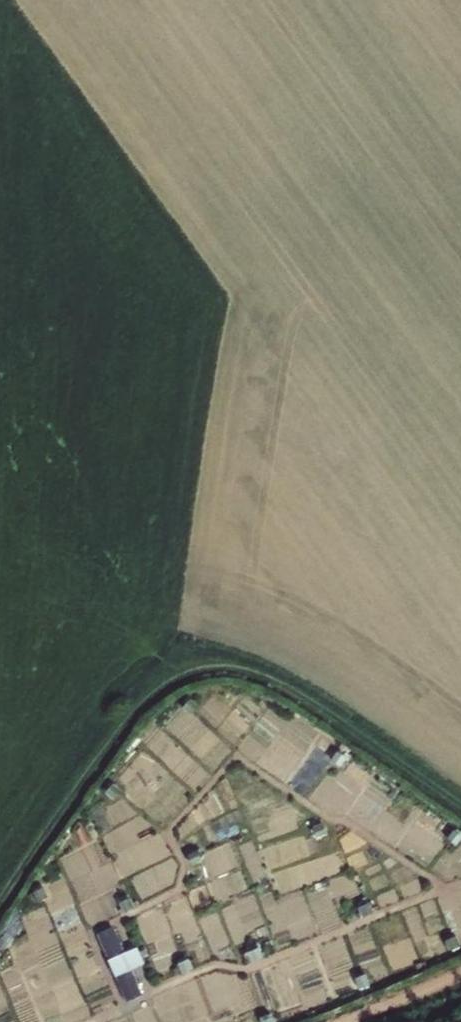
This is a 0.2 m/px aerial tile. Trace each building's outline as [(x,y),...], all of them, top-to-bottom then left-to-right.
[(118,971),(146,963),(141,947),(113,954),(118,971)]
